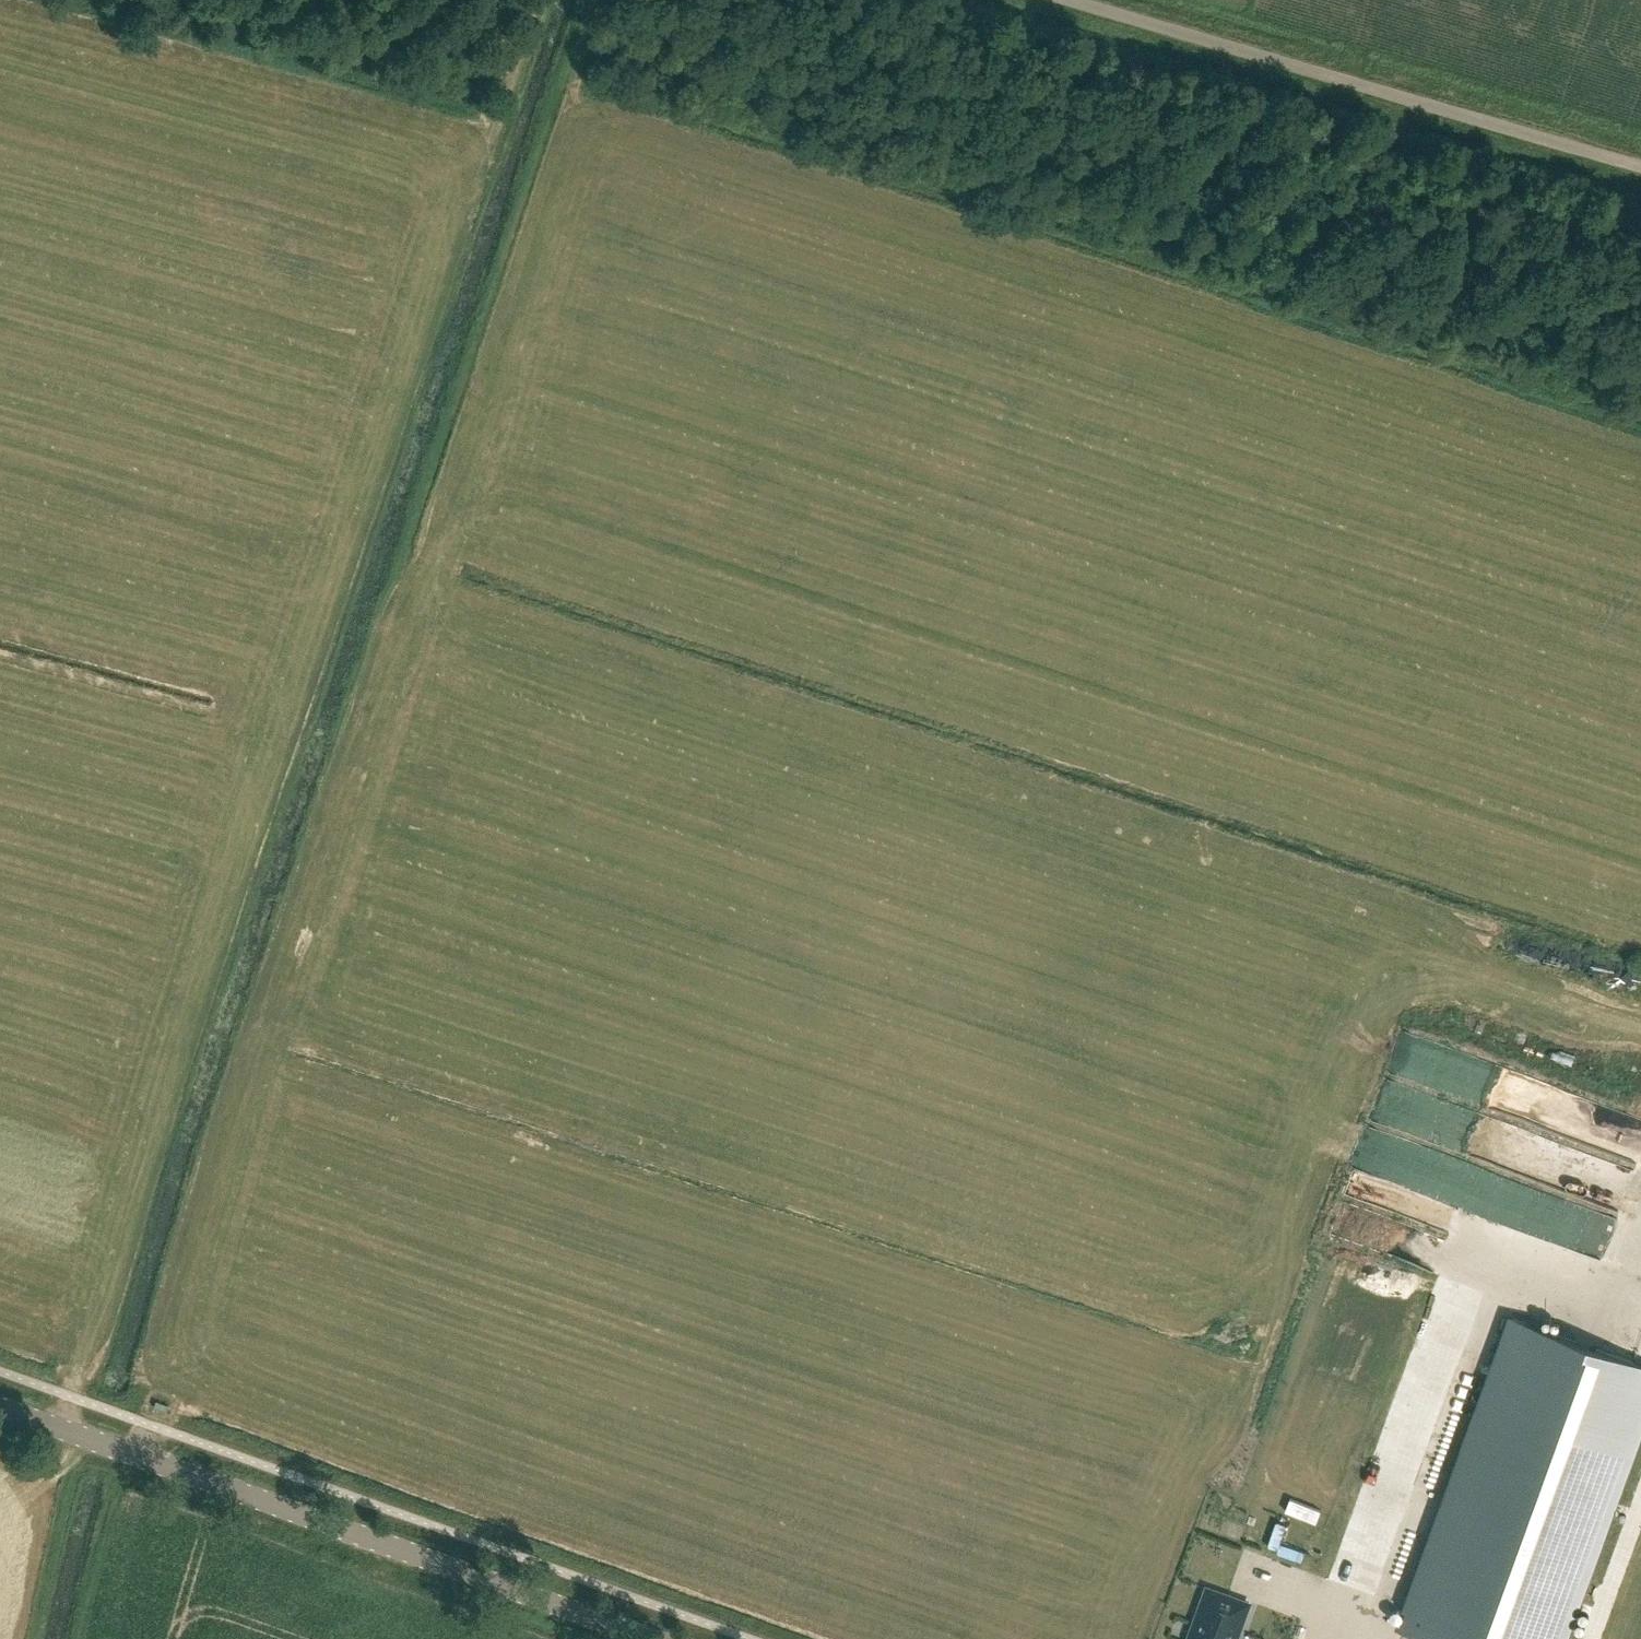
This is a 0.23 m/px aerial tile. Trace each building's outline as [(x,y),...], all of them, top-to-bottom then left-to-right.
[(1467,1638),(1562,1638),(1640,1417),(1640,1352),(1519,1308),(1404,1616),(1467,1638)] [(1208,1583),(1191,1628),(1195,1630),(1192,1638),(1243,1638),(1252,1612),(1231,1604),(1235,1592),(1208,1583)]
